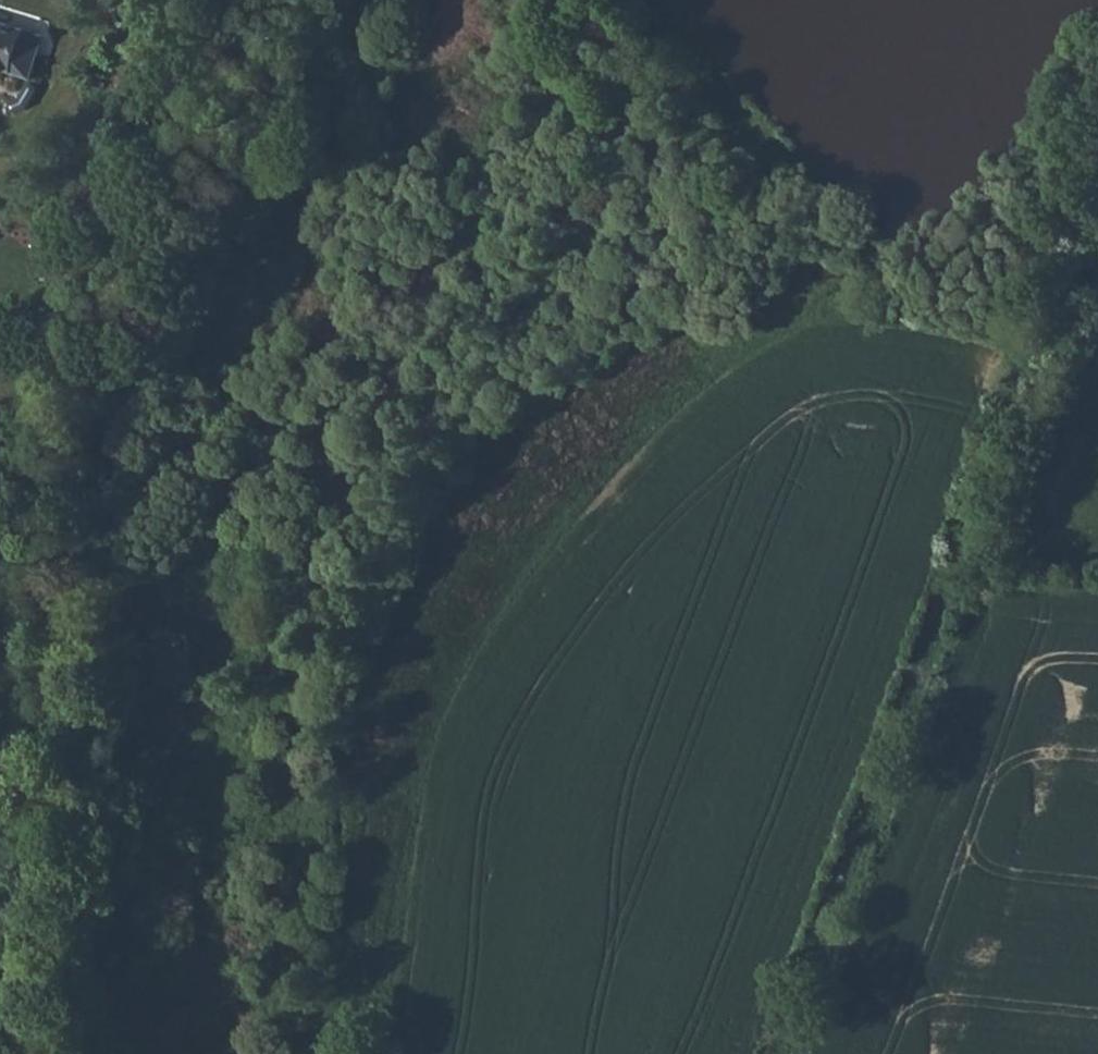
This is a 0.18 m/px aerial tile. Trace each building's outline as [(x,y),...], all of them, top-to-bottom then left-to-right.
[(31,79),(45,38),(0,24),(0,70),(31,79)]
